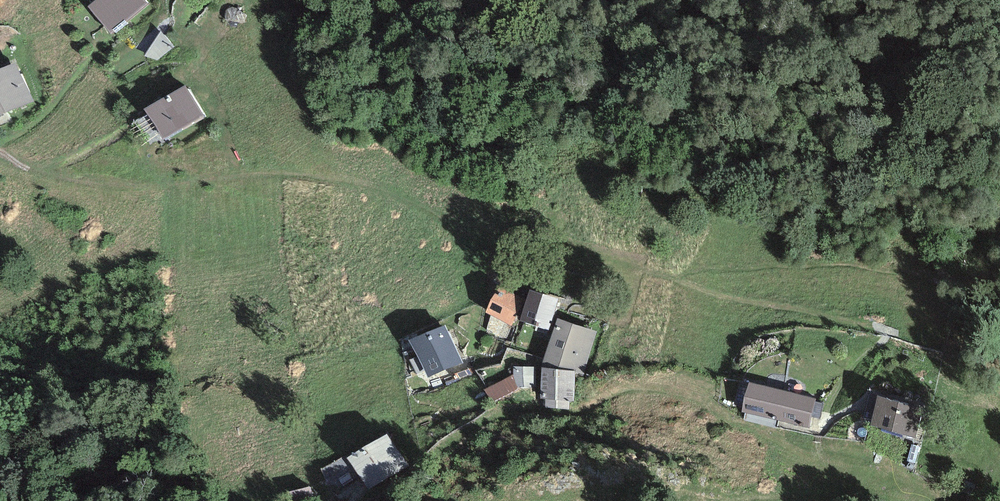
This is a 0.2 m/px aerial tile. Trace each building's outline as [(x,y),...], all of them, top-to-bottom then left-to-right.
[(87,6),(110,34),(148,3),(145,0),(94,0),(87,6)] [(161,31),(145,56),(157,61),(174,47),(161,31)] [(0,68),(0,116),(34,101),(16,61),(0,68)] [(186,85),(144,109),(162,139),(203,115),(186,85)] [(486,313),(511,326),(524,300),(499,287),(486,313)] [(559,299),(530,290),(520,321),(549,330),(559,299)] [(598,331),(557,318),(542,363),(542,368),(575,370),(575,373),(583,375),(598,331)] [(445,325),(409,340),(428,378),(463,363),(445,325)] [(535,367),(513,367),(513,375),(513,376),(518,387),(535,386),(535,367)] [(575,373),(575,370),(542,368),(541,400),(546,399),(546,408),(569,409),(570,400),(574,401),(575,373)] [(519,389),(518,387),(513,376),(513,375),(484,389),(492,402),(519,389)] [(742,412),(777,420),(785,390),(749,382),(742,412)] [(785,390),(777,420),(809,428),(816,398),(785,390)] [(923,408),(877,396),(869,426),(915,437),(923,408)] [(387,433),(347,457),(368,490),(407,466),(387,433)]
